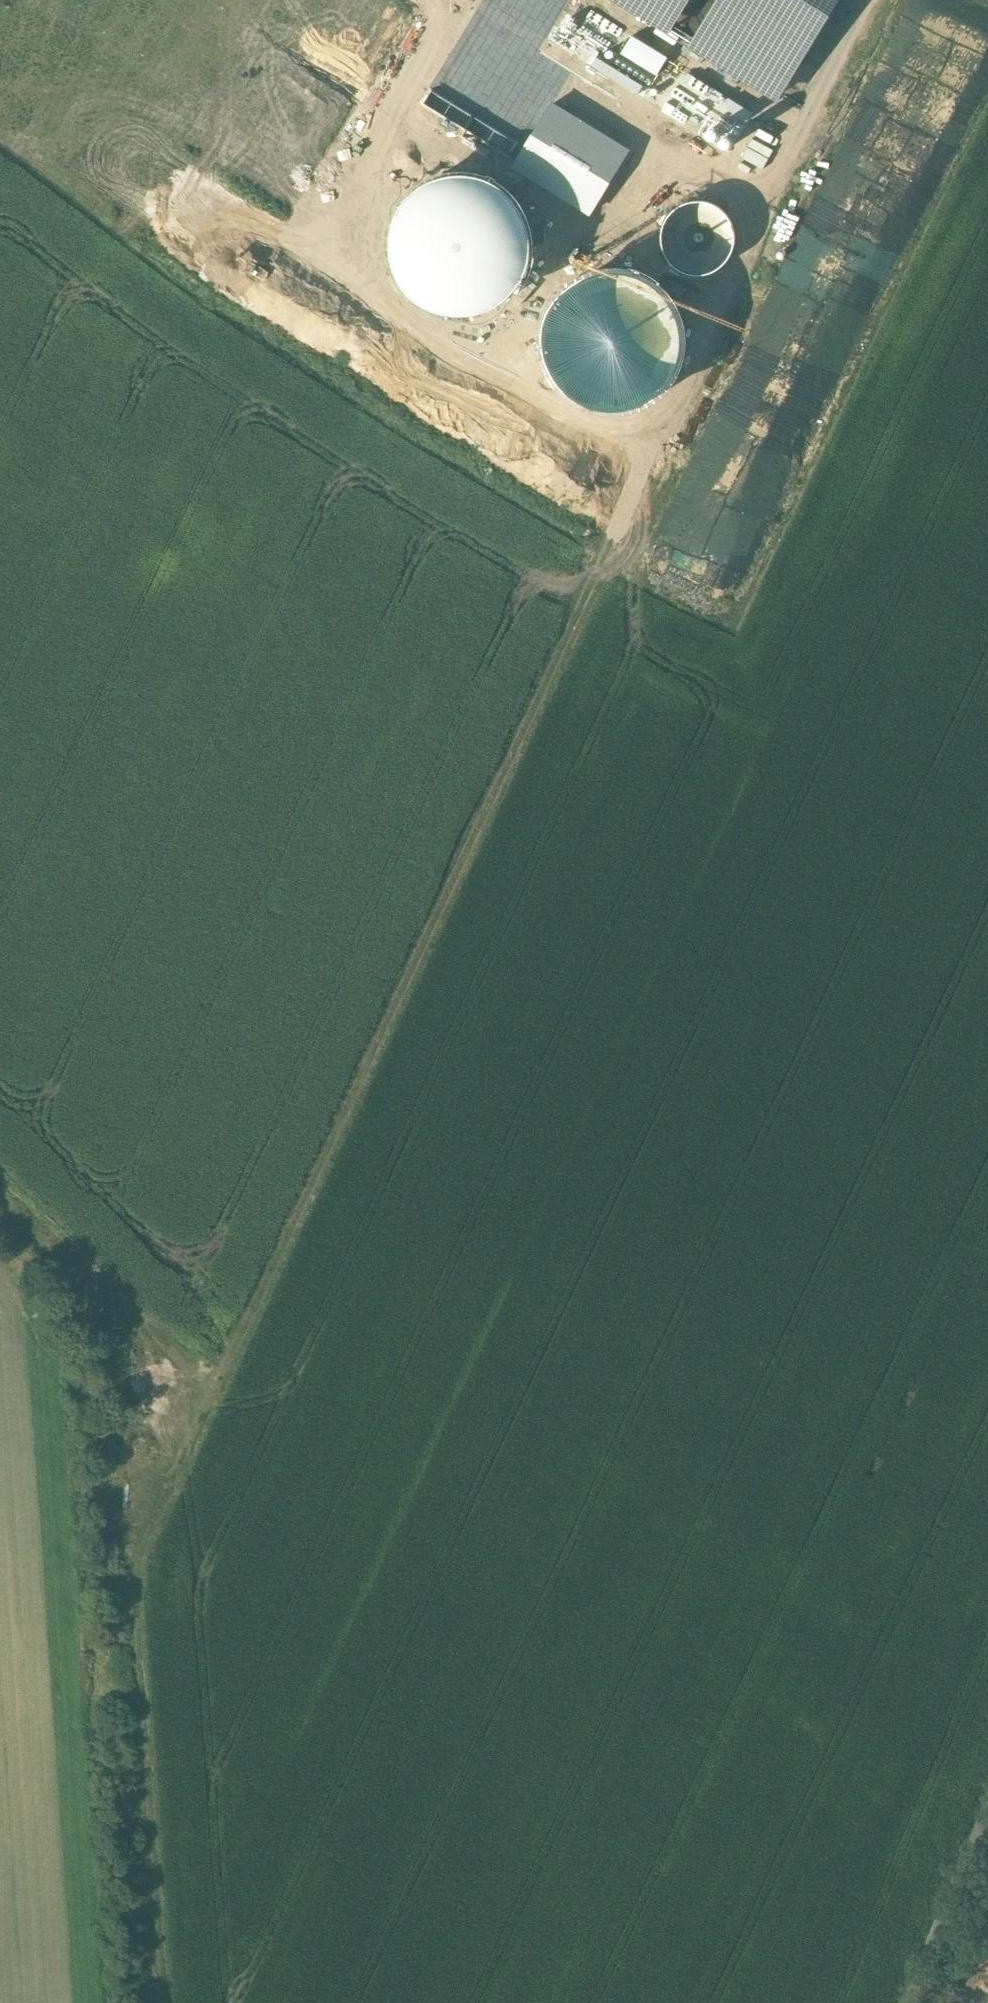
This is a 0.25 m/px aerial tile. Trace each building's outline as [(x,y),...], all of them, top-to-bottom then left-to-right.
[(777,97),(837,0),(620,0),(777,97)]
